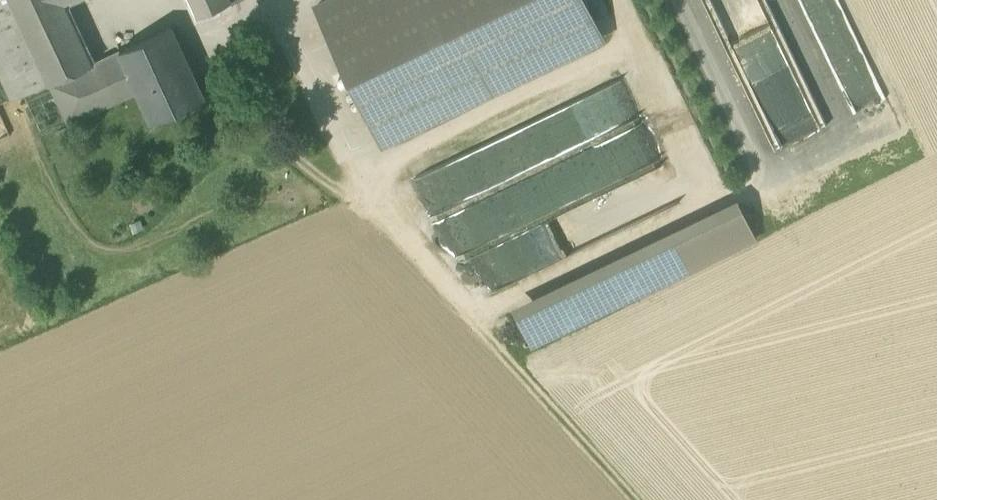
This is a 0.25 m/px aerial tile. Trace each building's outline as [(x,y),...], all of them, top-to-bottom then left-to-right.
[(50,85),(11,0),(0,0),(0,75),(12,101),(50,85)] [(50,85),(93,64),(65,3),(71,0),(11,0),(50,85)] [(198,17),(222,6),(232,1),(231,0),(190,0),(198,17)] [(584,0),(332,0),(317,7),(383,144),(603,39),(584,0)] [(239,16),(232,1),(222,6),(229,22),(239,16)] [(139,92),(152,121),(204,97),(171,28),(120,52),(139,92)] [(120,52),(93,64),(50,85),(68,124),(139,92),(120,52)] [(0,107),(0,137),(11,133),(0,107)] [(739,200),(671,233),(676,241),(743,209),(739,200)] [(743,209),(676,241),(690,271),(757,238),(743,209)] [(518,317),(676,241),(671,233),(513,308),(518,317)] [(532,346),(690,271),(676,241),(518,317),(532,346)]
